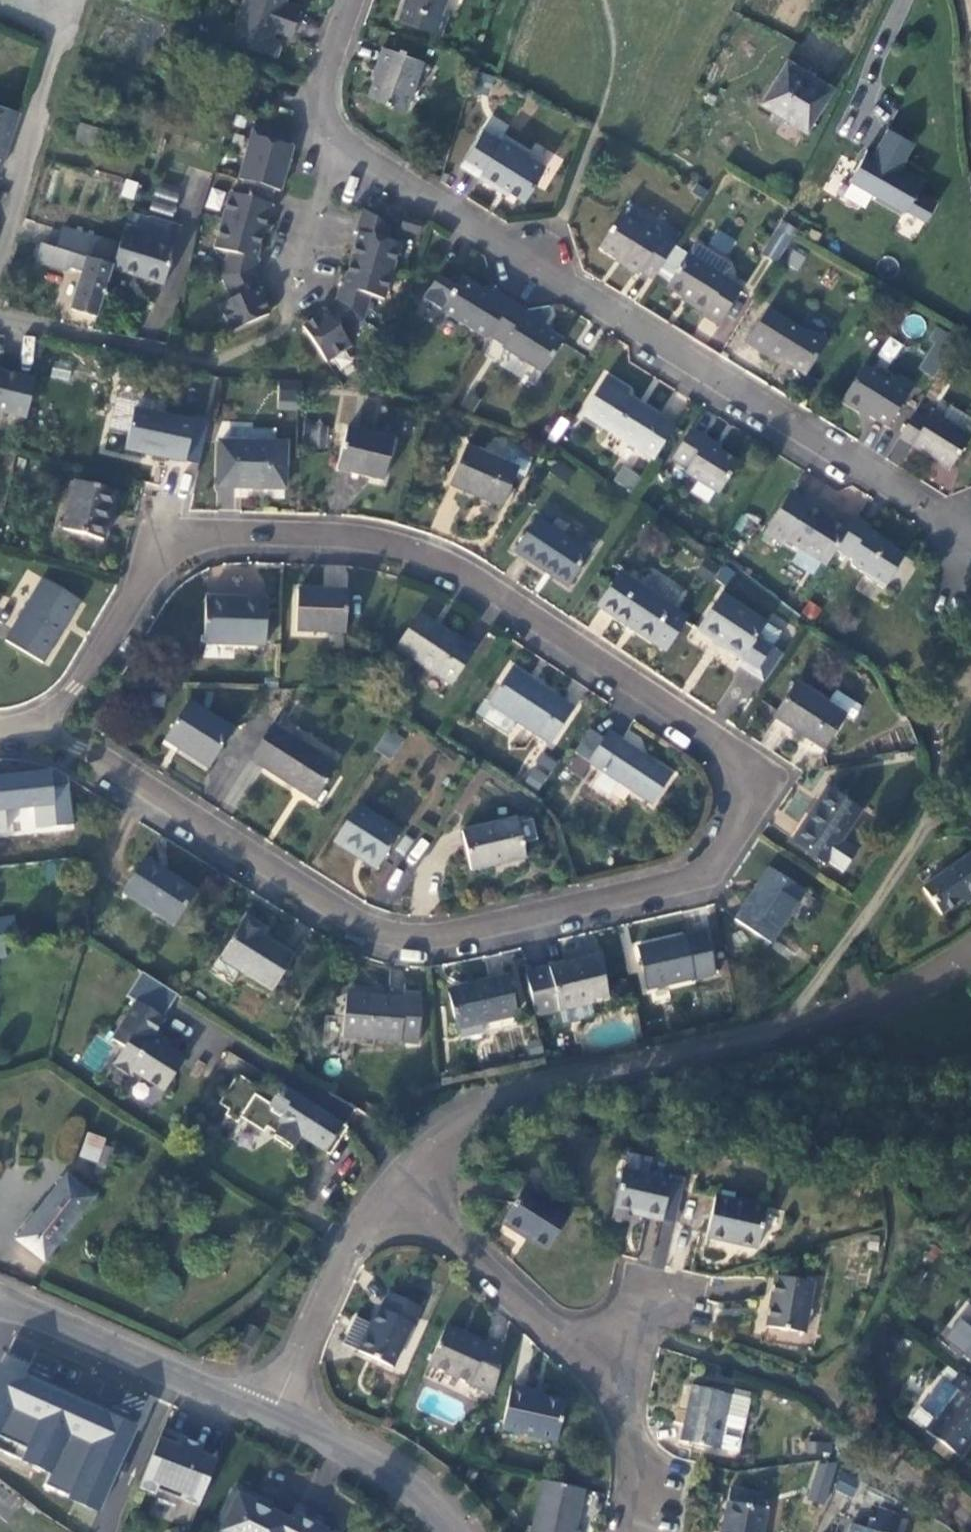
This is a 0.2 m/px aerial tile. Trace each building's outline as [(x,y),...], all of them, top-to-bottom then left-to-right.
[(244,9),(297,28),(302,14),(287,8),(290,0),(247,0),(244,9)] [(396,19),(440,35),(447,16),(442,14),(447,0),(404,0),(396,19)] [(292,43),(297,28),(244,9),(236,31),(233,30),(227,46),(275,63),(278,64),(282,54),(278,45),(274,44),(276,37),(292,43)] [(424,65),(384,50),(378,67),(382,69),(370,99),(408,113),(424,65)] [(743,91),(760,102),(763,98),(790,114),(812,78),(768,51),(743,91)] [(18,116),(0,110),(0,169),(18,116)] [(279,197),(293,152),(281,149),(284,136),(268,124),(258,121),(239,184),(249,187),(274,195),(279,197)] [(903,166),(916,144),(885,125),(841,196),(865,211),(873,197),(905,216),(899,227),(915,237),(930,213),(912,202),(926,180),(903,166)] [(101,135),(79,128),(73,145),(96,153),(101,135)] [(500,140),(482,129),(460,165),(498,189),(500,185),(523,200),(544,166),(527,155),(528,153),(503,137),(500,140)] [(263,237),(271,209),(270,208),(274,195),(249,187),(244,202),(231,198),(223,225),(263,237)] [(155,188),(149,210),(173,216),(179,194),(155,188)] [(386,239),(390,225),(364,210),(357,231),(360,234),(353,259),(393,272),(400,244),(386,239)] [(650,280),(672,244),(659,236),(657,239),(618,216),(597,249),(621,264),(619,266),(636,276),(638,273),(650,280)] [(423,237),(426,225),(409,219),(405,230),(423,237)] [(780,220),(763,255),(779,262),(796,227),(780,220)] [(172,251),(178,230),(151,222),(147,236),(127,230),(121,248),(115,269),(114,272),(166,288),(176,252),(172,251)] [(255,265),(263,237),(223,225),(215,254),(229,258),(222,281),(256,280),(259,266),(255,265)] [(707,245),(728,256),(737,240),(717,229),(707,245)] [(57,252),(115,269),(121,248),(64,230),(57,252)] [(691,245),(685,254),(721,278),(727,268),(726,263),(696,244),(691,245)] [(57,252),(41,247),(36,263),(65,273),(66,270),(84,275),(72,314),(98,321),(114,272),(115,269),(57,252)] [(721,278),(685,254),(666,286),(690,302),(689,304),(704,313),(703,316),(719,326),(741,291),(721,278)] [(393,272),(353,259),(345,287),(343,286),(338,301),(363,320),(371,296),(385,300),(393,272)] [(469,327),(490,292),(474,283),(470,288),(440,271),(421,302),(466,330),(469,327)] [(261,293),(259,291),(256,280),(222,281),(232,305),(219,311),(231,338),(269,320),(258,294),(261,293)] [(483,336),(482,338),(541,375),(560,343),(517,316),(519,313),(505,304),(506,302),(490,292),(469,327),(483,336)] [(363,320),(338,301),(328,309),(327,312),(305,328),(329,362),(353,346),(344,334),(363,320)] [(802,331),(767,310),(746,343),(779,364),(781,361),(804,375),(825,342),(809,332),(802,331)] [(936,377),(954,338),(939,331),(921,371),(936,377)] [(891,365),(903,344),(887,336),(875,357),(891,365)] [(17,368),(0,364),(0,404),(7,406),(17,368)] [(916,387),(897,375),(891,384),(863,367),(840,402),(857,413),(863,413),(885,427),(889,430),(916,387)] [(651,457),(672,423),(625,394),(627,389),(604,375),(581,414),(651,457)] [(278,409),(299,409),(300,380),(278,380),(278,409)] [(919,407),(899,439),(948,470),(969,438),(919,407)] [(189,425),(130,412),(122,450),(181,464),(189,425)] [(382,481),(393,441),(347,429),(337,469),(382,481)] [(721,497),(741,463),(722,451),(723,449),(692,429),(672,461),(688,470),(685,475),(721,497)] [(282,442),(217,440),(217,484),(282,487),(282,442)] [(522,457),(502,449),(496,463),(459,448),(443,487),(495,509),(509,475),(518,478),(525,463),(522,457)] [(630,492),(641,477),(623,465),(613,480),(630,492)] [(114,492),(73,480),(59,526),(100,538),(114,492)] [(828,561),(837,546),(848,528),(808,503),(810,501),(790,489),(767,528),(784,540),(787,535),(828,561)] [(748,536),(756,521),(742,513),(734,529),(748,536)] [(871,523),(857,514),(848,528),(837,546),(852,555),(853,563),(865,570),(865,572),(884,585),(904,550),(891,542),(890,539),(869,526),(871,523)] [(537,517),(515,550),(567,586),(589,552),(537,517)] [(613,573),(590,607),(660,653),(682,619),(664,607),(677,587),(661,577),(648,596),(613,573)] [(75,606),(38,584),(2,647),(40,669),(61,632),(57,629),(63,618),(67,621),(75,606)] [(343,591),(296,590),(294,631),(343,633),(343,591)] [(726,664),(753,681),(769,652),(744,636),(754,621),(711,593),(687,630),(730,659),(726,664)] [(263,604),(203,599),(199,643),(260,648),(263,604)] [(475,651),(415,609),(393,643),(453,684),(475,651)] [(757,682),(775,655),(769,652),(753,681),(757,682)] [(567,709),(505,668),(484,701),(545,743),(567,709)] [(844,714),(794,680),(771,714),(822,748),(844,714)] [(226,734),(183,705),(159,743),(201,771),(226,734)] [(269,725),(246,760),(310,802),(334,766),(269,725)] [(395,757),(403,736),(385,729),(377,751),(395,757)] [(590,729),(575,752),(650,805),(671,773),(606,731),(602,736),(590,729)] [(540,752),(524,784),(541,792),(557,760),(540,752)] [(826,863),(860,811),(826,790),(793,841),(826,863)] [(377,868),(401,833),(358,805),(335,840),(377,868)] [(37,811),(8,814),(12,851),(28,850),(41,848),(37,811)] [(521,861),(509,823),(456,836),(466,875),(521,861)] [(928,893),(948,918),(970,902),(970,858),(928,893)] [(169,930),(190,896),(138,862),(117,896),(169,930)] [(395,892),(404,871),(393,867),(384,887),(395,892)] [(803,893),(767,869),(732,920),(767,944),(803,893)] [(16,929),(13,914),(0,917),(0,933),(16,929)] [(256,938),(260,931),(240,918),(216,957),(268,991),(288,959),(256,938)] [(703,934),(637,950),(648,991),(714,975),(703,934)] [(524,973),(533,1018),(557,1012),(575,1008),(607,1000),(596,957),(524,973)] [(504,979),(447,992),(457,1030),(514,1017),(504,979)] [(147,1080),(167,1046),(149,1035),(150,1032),(136,1023),(146,1007),(118,989),(94,1027),(108,1036),(96,1054),(113,1065),(116,1061),(147,1080)] [(339,1038),(416,1043),(418,1019),(417,995),(406,994),(406,1000),(342,994),(339,1038)] [(311,1142),(328,1114),(327,1113),(248,1064),(241,1076),(220,1063),(202,1090),(212,1097),(208,1103),(220,1111),(224,1105),(247,1119),(250,1114),(259,1120),(256,1125),(274,1137),(285,1119),(292,1124),(290,1128),(311,1142)] [(88,1155),(77,1152),(74,1164),(84,1167),(88,1155)] [(638,1206),(644,1168),(599,1158),(592,1194),(617,1198),(618,1203),(628,1205),(638,1206)] [(0,1225),(0,1229),(24,1250),(74,1186),(49,1165),(0,1225)] [(660,1171),(644,1168),(638,1206),(651,1209),(660,1171)] [(545,1200),(499,1172),(478,1210),(488,1216),(498,1222),(500,1219),(525,1235),(545,1200)] [(743,1192),(691,1181),(683,1224),(692,1225),(735,1234),(743,1192)] [(792,1267),(754,1261),(750,1293),(747,1312),(786,1317),(792,1267)] [(423,1307),(394,1292),(386,1309),(380,1307),(360,1353),(394,1369),(423,1307)] [(244,1319),(231,1314),(223,1328),(237,1334),(244,1319)] [(963,1320),(946,1341),(970,1362),(970,1327),(963,1320)] [(496,1396),(505,1352),(473,1339),(447,1327),(430,1365),(496,1396)] [(708,1378),(666,1369),(661,1398),(656,1424),(697,1431),(708,1378)] [(132,1430),(0,1373),(0,1454),(46,1475),(40,1488),(66,1499),(66,1501),(94,1513),(132,1430)] [(970,1431),(970,1382),(960,1373),(950,1385),(958,1391),(924,1433),(958,1460),(970,1444),(970,1436),(968,1434),(970,1431)] [(725,1381),(708,1378),(697,1431),(714,1435),(725,1381)] [(528,1390),(511,1386),(503,1431),(559,1441),(565,1402),(547,1398),(528,1394),(528,1390)] [(181,1450),(163,1443),(144,1492),(160,1498),(162,1494),(201,1510),(219,1464),(201,1456),(203,1449),(184,1441),(181,1450)] [(814,1460),(811,1501),(829,1503),(833,1462),(814,1460)] [(709,1471),(703,1500),(696,1531),(738,1531),(746,1494),(739,1493),(743,1478),(709,1471)] [(851,1496),(858,1479),(841,1472),(834,1489),(851,1496)] [(544,1480),(533,1531),(578,1531),(574,1531),(579,1508),(583,1489),(544,1480)] [(228,1513),(234,1517),(227,1531),(324,1531),(322,1531),(326,1522),(302,1510),(294,1525),(270,1515),(260,1510),(262,1504),(238,1492),(228,1513)]
